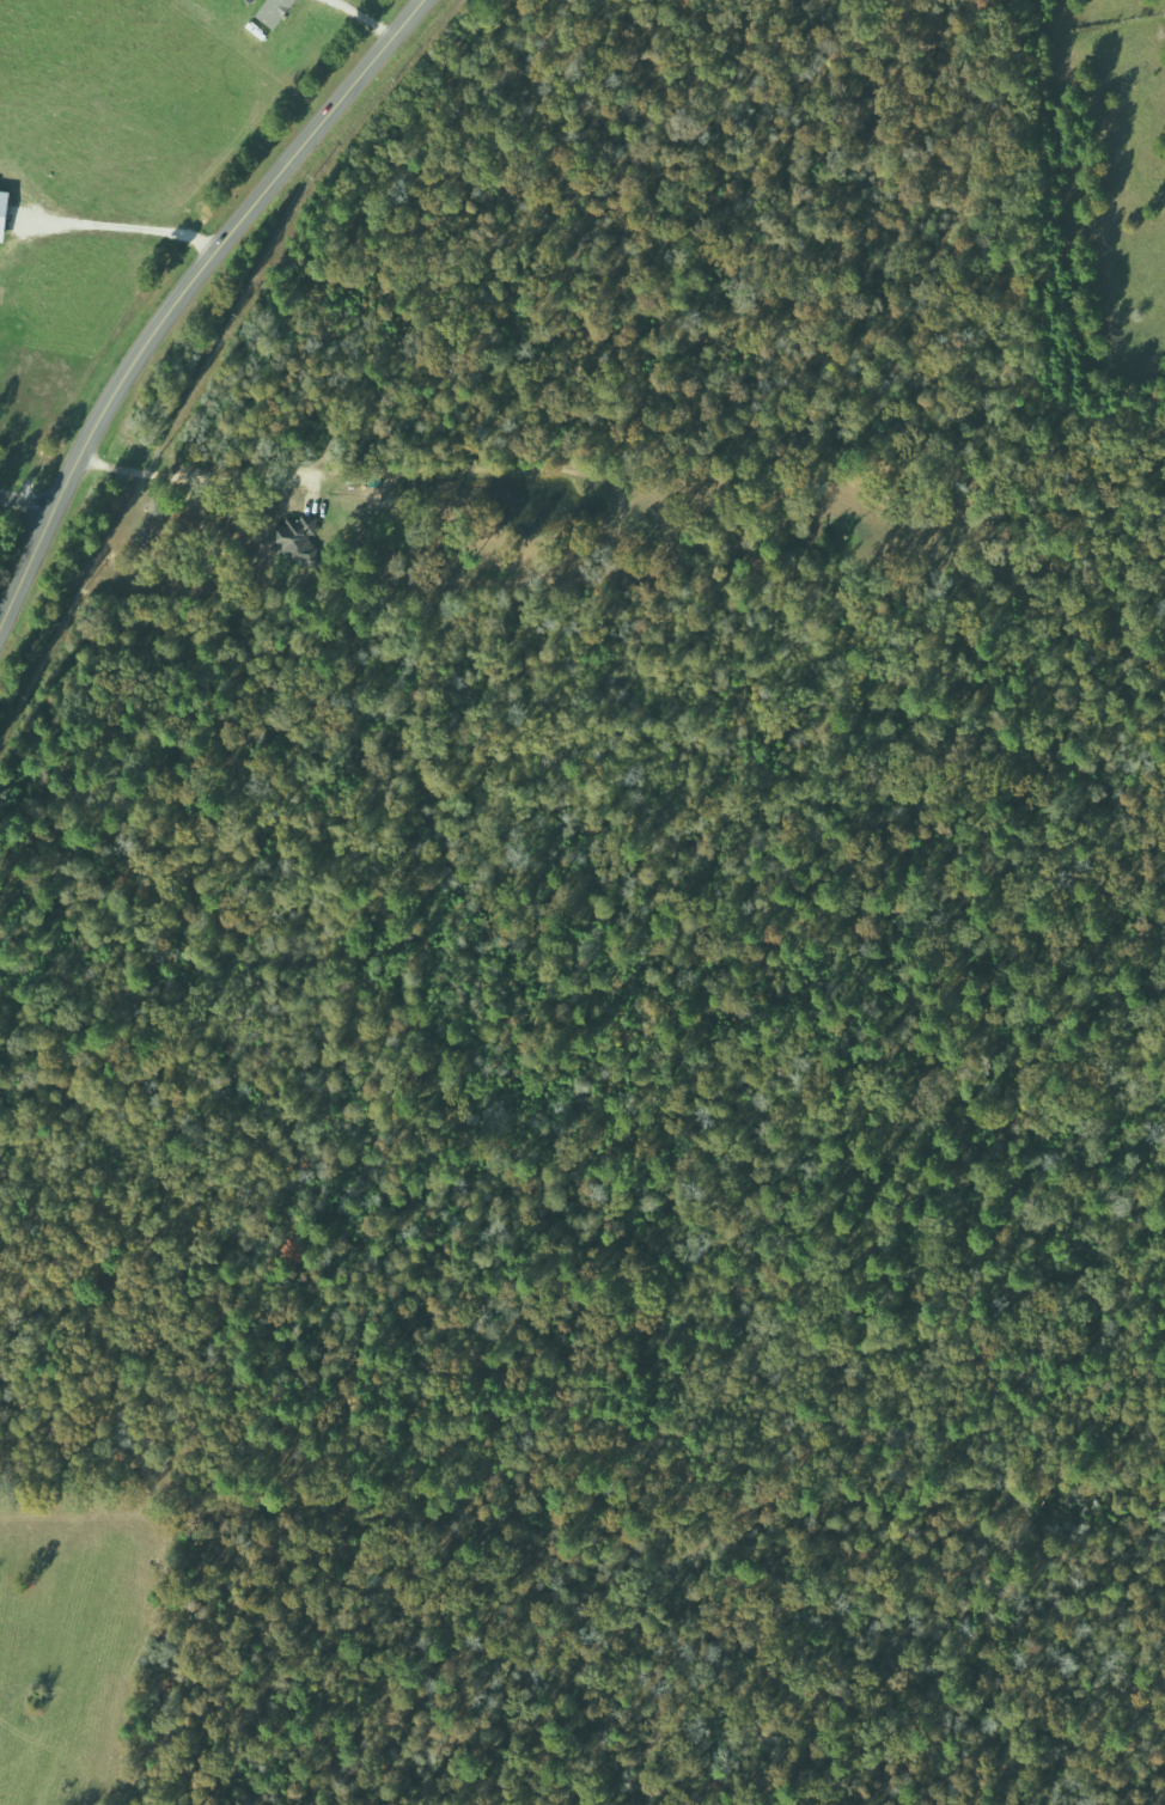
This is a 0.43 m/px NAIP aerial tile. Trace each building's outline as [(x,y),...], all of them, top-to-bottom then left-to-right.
[(259,17),(280,30),(297,0),(269,0),(259,17)] [(0,190),(0,241),(8,242),(13,191),(0,190)] [(319,562),(320,519),(283,518),(282,554),(294,554),(294,561),(319,562)]
